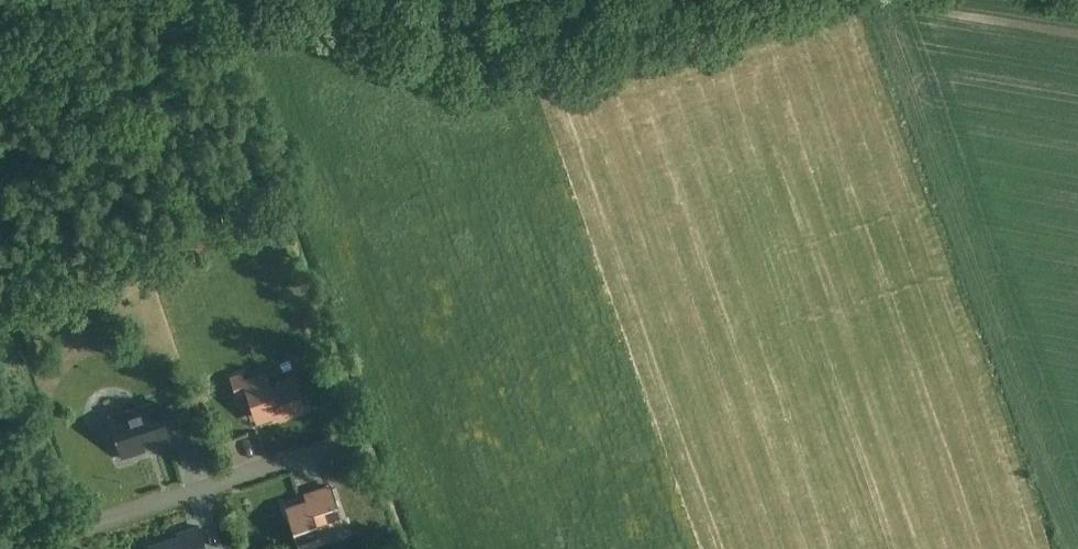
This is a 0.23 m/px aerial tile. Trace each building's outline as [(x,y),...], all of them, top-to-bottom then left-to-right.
[(242,374),(231,378),(237,394),(247,391),(255,414),(275,407),(279,418),(305,410),(294,376),(269,384),(265,373),(244,380),(242,374)] [(109,418),(114,433),(113,433),(114,436),(115,436),(122,458),(144,450),(142,443),(169,435),(158,402),(109,418)] [(331,486),(305,495),(309,506),(288,513),(299,547),(321,539),(317,528),(342,520),(331,486)] [(150,540),(154,548),(208,548),(201,530),(175,539),(173,532),(150,540)]
